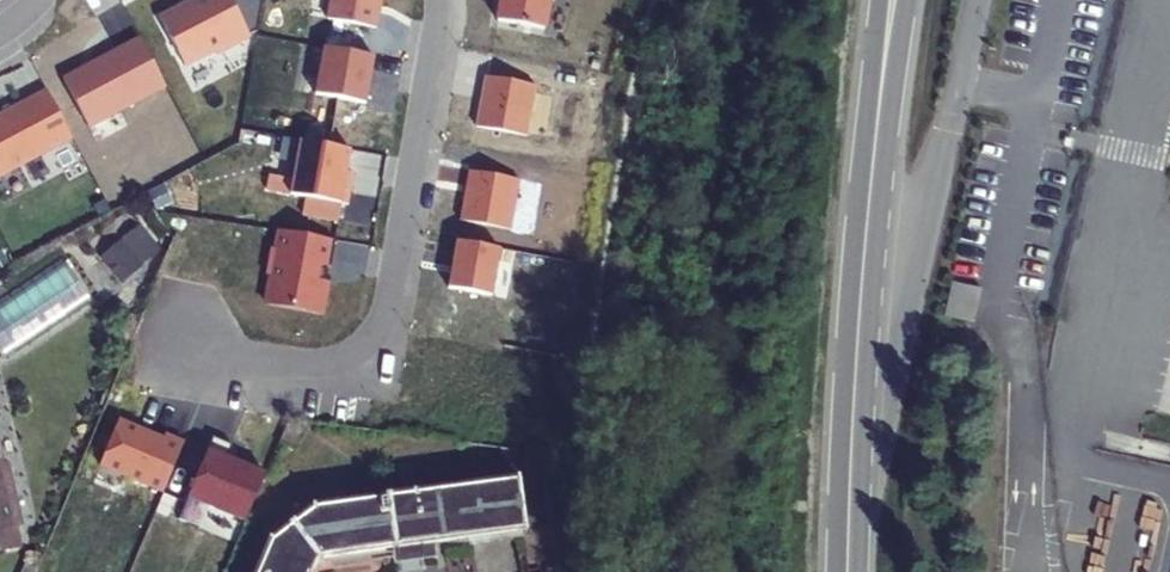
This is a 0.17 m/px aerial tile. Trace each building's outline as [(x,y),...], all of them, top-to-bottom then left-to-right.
[(12,525),(18,523),(5,465),(0,466),(0,527),(12,525)] [(513,471),(306,502),(272,526),(252,571),(311,571),(318,556),(522,526),(513,471)] [(0,527),(0,548),(16,544),(12,525),(0,527)]
